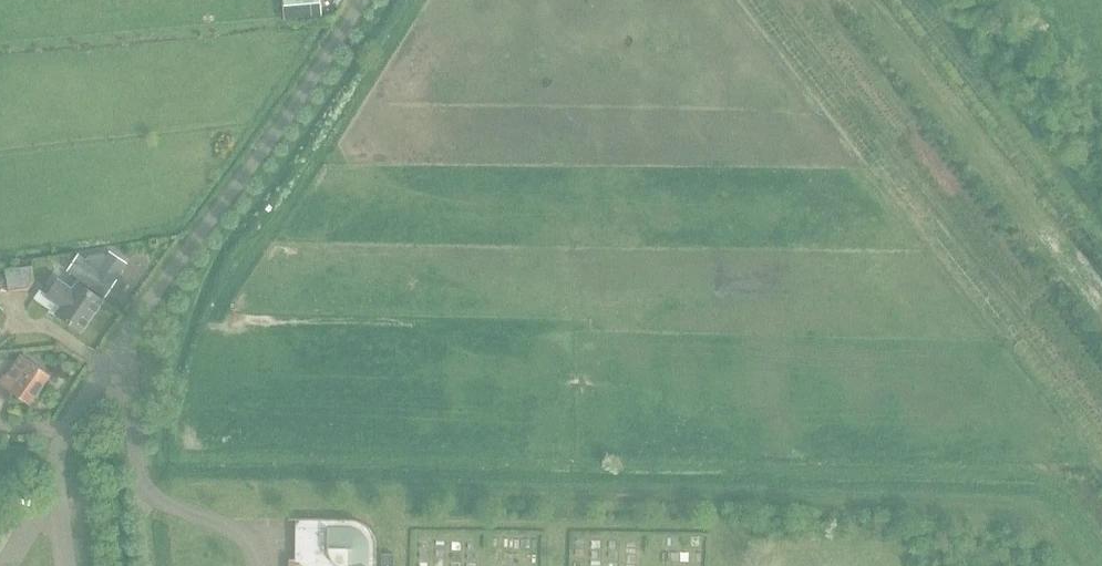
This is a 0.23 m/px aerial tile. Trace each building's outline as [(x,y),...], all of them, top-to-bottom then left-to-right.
[(284,17),(322,14),(320,0),(283,0),(284,17)] [(65,272),(103,297),(114,281),(75,256),(65,272)] [(0,268),(0,288),(13,286),(11,267),(0,268)] [(75,283),(70,291),(56,281),(45,296),(38,291),(32,300),(79,332),(101,301),(75,283)] [(28,405),(47,377),(20,359),(7,379),(2,376),(0,379),(0,387),(28,405)] [(283,516),(281,525),(290,525),(290,552),(283,552),(283,565),(381,565),(381,552),(377,535),(368,522),(354,515),(283,516)] [(382,565),(393,565),(393,558),(382,558),(382,565)]
